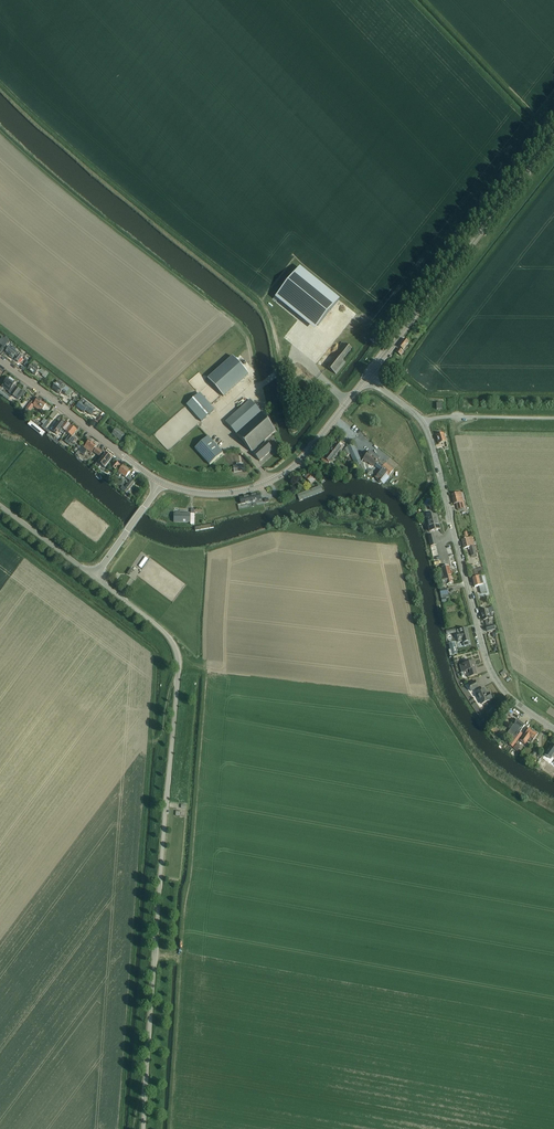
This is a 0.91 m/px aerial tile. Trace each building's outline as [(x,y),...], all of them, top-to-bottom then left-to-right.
[(300,267),(275,298),(315,330),(339,300),(300,267)] [(6,348),(10,342),(2,337),(0,340),(0,344),(6,348)] [(398,346),(400,348),(399,349),(398,348),(396,352),(401,356),(403,352),(402,351),(403,350),(409,342),(404,338),(398,346)] [(324,341),(319,346),(323,349),(328,344),(324,341)] [(341,350),(327,367),(336,374),(346,361),(344,360),(352,349),(345,344),(342,342),(338,347),(341,350)] [(17,353),(15,351),(17,349),(14,346),(12,349),(9,347),(5,353),(9,355),(9,356),(12,359),(14,356),(17,357),(15,360),(18,362),(22,357),(19,354),(18,355),(16,353),(17,353)] [(233,356),(208,379),(223,396),(248,374),(233,356)] [(35,367),(31,365),(28,370),(35,375),(37,373),(38,374),(39,372),(43,375),(42,376),(45,378),(48,373),(42,368),(40,371),(37,369),(38,367),(36,365),(35,367)] [(8,377),(2,385),(10,390),(9,392),(11,394),(16,397),(17,398),(18,399),(20,397),(21,398),(24,393),(21,390),(16,387),(16,388),(13,386),(14,385),(16,382),(8,377)] [(56,384),(52,388),(60,394),(61,392),(65,395),(66,394),(69,389),(63,385),(62,388),(61,387),(63,384),(58,381),(56,384)] [(215,410),(200,393),(186,405),(201,422),(215,410)] [(34,404),(35,405),(34,407),(41,412),(43,409),(46,404),(38,398),(34,404)] [(84,413),(86,411),(91,415),(95,409),(82,399),(77,407),(84,413)] [(254,455),(259,461),(273,449),(267,442),(259,449),(257,447),(275,431),(250,400),(226,422),(252,452),(252,451),(255,454),(254,455)] [(28,424),(42,436),(45,432),(31,420),(28,424)] [(57,425),(52,431),(57,434),(59,431),(60,432),(61,432),(64,434),(65,433),(66,432),(71,425),(65,421),(64,423),(64,424),(61,421),(60,421),(57,425)] [(70,435),(65,441),(65,442),(69,445),(71,443),(72,444),(76,440),(72,437),(75,433),(74,433),(77,430),(71,425),(66,432),(70,435)] [(198,432),(202,436),(210,430),(206,425),(198,432)] [(116,429),(112,434),(120,441),(125,435),(118,430),(116,429)] [(439,444),(442,443),(444,442),(444,444),(447,443),(446,438),(445,439),(443,433),(436,435),(439,444)] [(210,465),(213,462),(223,453),(208,436),(195,448),(210,465)] [(97,446),(90,441),(89,440),(84,447),(82,446),(78,451),(84,455),(89,448),(93,451),(97,446)] [(337,443),(325,458),(324,457),(322,460),(328,465),(335,456),(336,457),(337,455),(339,457),(341,454),(339,453),(343,448),(337,443)] [(347,447),(343,451),(346,456),(351,454),(351,456),(354,461),(356,466),(360,474),(366,471),(362,463),(353,444),(347,447)] [(97,447),(94,452),(99,456),(103,452),(97,447)] [(105,468),(113,458),(105,452),(95,465),(98,468),(101,465),(105,468)] [(374,465),(380,470),(379,470),(378,470),(377,471),(377,472),(377,473),(378,473),(375,477),(383,484),(394,470),(386,464),(385,465),(378,459),(369,452),(363,458),(373,466),(374,465)] [(116,470),(120,465),(115,461),(111,466),(116,470)] [(121,474),(122,474),(126,477),(130,472),(123,466),(118,471),(119,472),(117,474),(119,476),(121,474)] [(309,473),(305,477),(311,484),(315,480),(309,473)] [(135,482),(133,481),(132,482),(130,481),(125,487),(123,486),(121,488),(125,491),(127,489),(129,490),(135,482)] [(320,491),(319,487),(304,492),(306,496),(320,491)] [(454,494),(451,495),(454,504),(456,503),(457,505),(458,509),(458,510),(462,509),(465,508),(462,497),(462,496),(459,496),(458,493),(454,494)] [(260,494),(240,498),(241,504),(256,501),(261,500),(260,494)] [(418,510),(416,511),(415,512),(416,513),(417,515),(420,514),(419,512),(424,509),(422,506),(417,509),(418,510)] [(173,522),(190,522),(190,524),(195,524),(195,513),(194,513),(194,512),(202,512),(202,510),(194,510),(194,509),(191,509),(190,513),(174,513),(173,522)] [(437,515),(436,515),(427,518),(430,532),(440,529),(437,515)] [(428,537),(431,546),(437,545),(434,535),(428,537)] [(471,556),(476,555),(477,554),(472,537),(468,538),(462,540),(464,549),(469,547),(471,556)] [(442,568),(444,577),(441,577),(443,586),(446,585),(453,583),(449,566),(442,568)] [(471,577),(472,576),(481,574),(479,568),(476,569),(469,571),(471,577)] [(473,578),(475,587),(479,586),(480,590),(486,589),(485,585),(483,585),(481,576),(473,578)] [(487,609),(481,611),(483,621),(485,620),(487,620),(488,623),(486,624),(487,627),(486,627),(487,632),(495,629),(494,625),(492,625),(491,622),(490,619),(493,618),(492,613),(494,612),(493,607),(488,608),(489,613),(487,609)] [(469,641),(468,637),(466,628),(457,630),(458,634),(457,634),(459,642),(463,641),(463,642),(469,641)] [(450,649),(449,649),(450,657),(453,656),(452,655),(457,653),(455,646),(454,642),(449,643),(450,648),(450,649)] [(474,661),(460,665),(462,672),(461,672),(462,676),(464,676),(467,675),(468,678),(477,675),(477,674),(475,668),(475,665),(474,661)] [(471,691),(478,687),(475,681),(468,684),(471,691)] [(476,692),(482,704),(490,700),(490,699),(492,698),(489,693),(487,694),(484,688),(476,692)] [(517,719),(510,730),(518,736),(520,732),(521,730),(522,729),(523,727),(525,725),(523,723),(517,719)] [(537,733),(529,728),(525,734),(525,733),(520,741),(525,744),(528,740),(531,742),(533,739),(537,733)] [(512,741),(509,745),(513,747),(522,733),(520,732),(518,736),(516,734),(512,740),(512,741)] [(553,754),(553,745),(552,744),(542,758),(547,761),(549,758),(551,759),(553,754)] [(548,771),(553,763),(551,760),(545,769),(548,771)]
